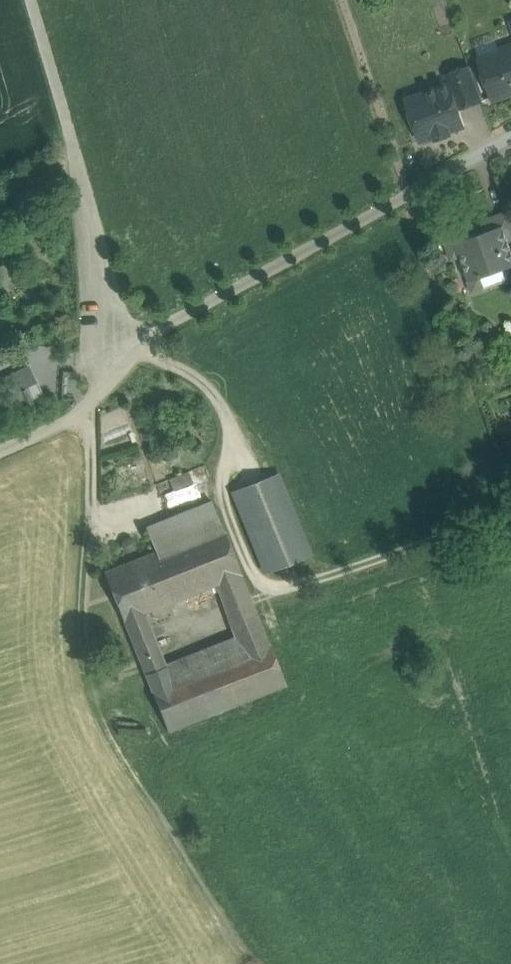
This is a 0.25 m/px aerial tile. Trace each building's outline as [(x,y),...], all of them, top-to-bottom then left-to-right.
[(492,53),(493,57),(481,61),(494,99),(510,93),(510,46),(492,53)] [(470,67),(445,75),(448,85),(449,85),(458,109),(481,101),(470,67)] [(448,85),(428,92),(423,101),(408,106),(420,140),(434,136),(435,139),(451,134),(450,130),(463,125),(458,109),(449,85),(448,85)] [(488,218),(490,224),(492,229),(502,226),(506,237),(510,236),(510,215),(509,210),(488,218)] [(457,217),(438,224),(451,260),(461,257),(455,242),(465,239),(464,234),(457,217)] [(464,234),(465,239),(455,242),(461,257),(469,281),(505,268),(510,266),(510,250),(506,237),(502,226),(492,229),(490,224),(464,234)] [(29,366),(3,378),(18,410),(25,407),(28,413),(39,408),(36,402),(45,397),(29,366)] [(177,451),(165,455),(168,465),(180,462),(177,451)] [(188,470),(159,480),(169,507),(198,496),(188,470)] [(310,554),(277,474),(233,492),(266,572),(310,554)] [(211,501),(146,527),(156,551),(159,550),(221,526),(211,501)] [(221,526),(159,550),(178,599),(217,584),(241,574),(221,526)] [(156,551),(105,571),(124,620),(144,612),(178,599),(159,550),(156,551)] [(241,574),(217,584),(229,617),(255,608),(241,574)] [(255,608),(229,617),(236,637),(240,648),(242,659),(271,647),(255,608)] [(144,612),(124,620),(150,685),(170,677),(165,665),(144,612)] [(170,677),(240,648),(236,637),(165,665),(170,677)] [(242,659),(240,648),(170,677),(150,685),(169,732),(286,685),(271,647),(242,659)]
